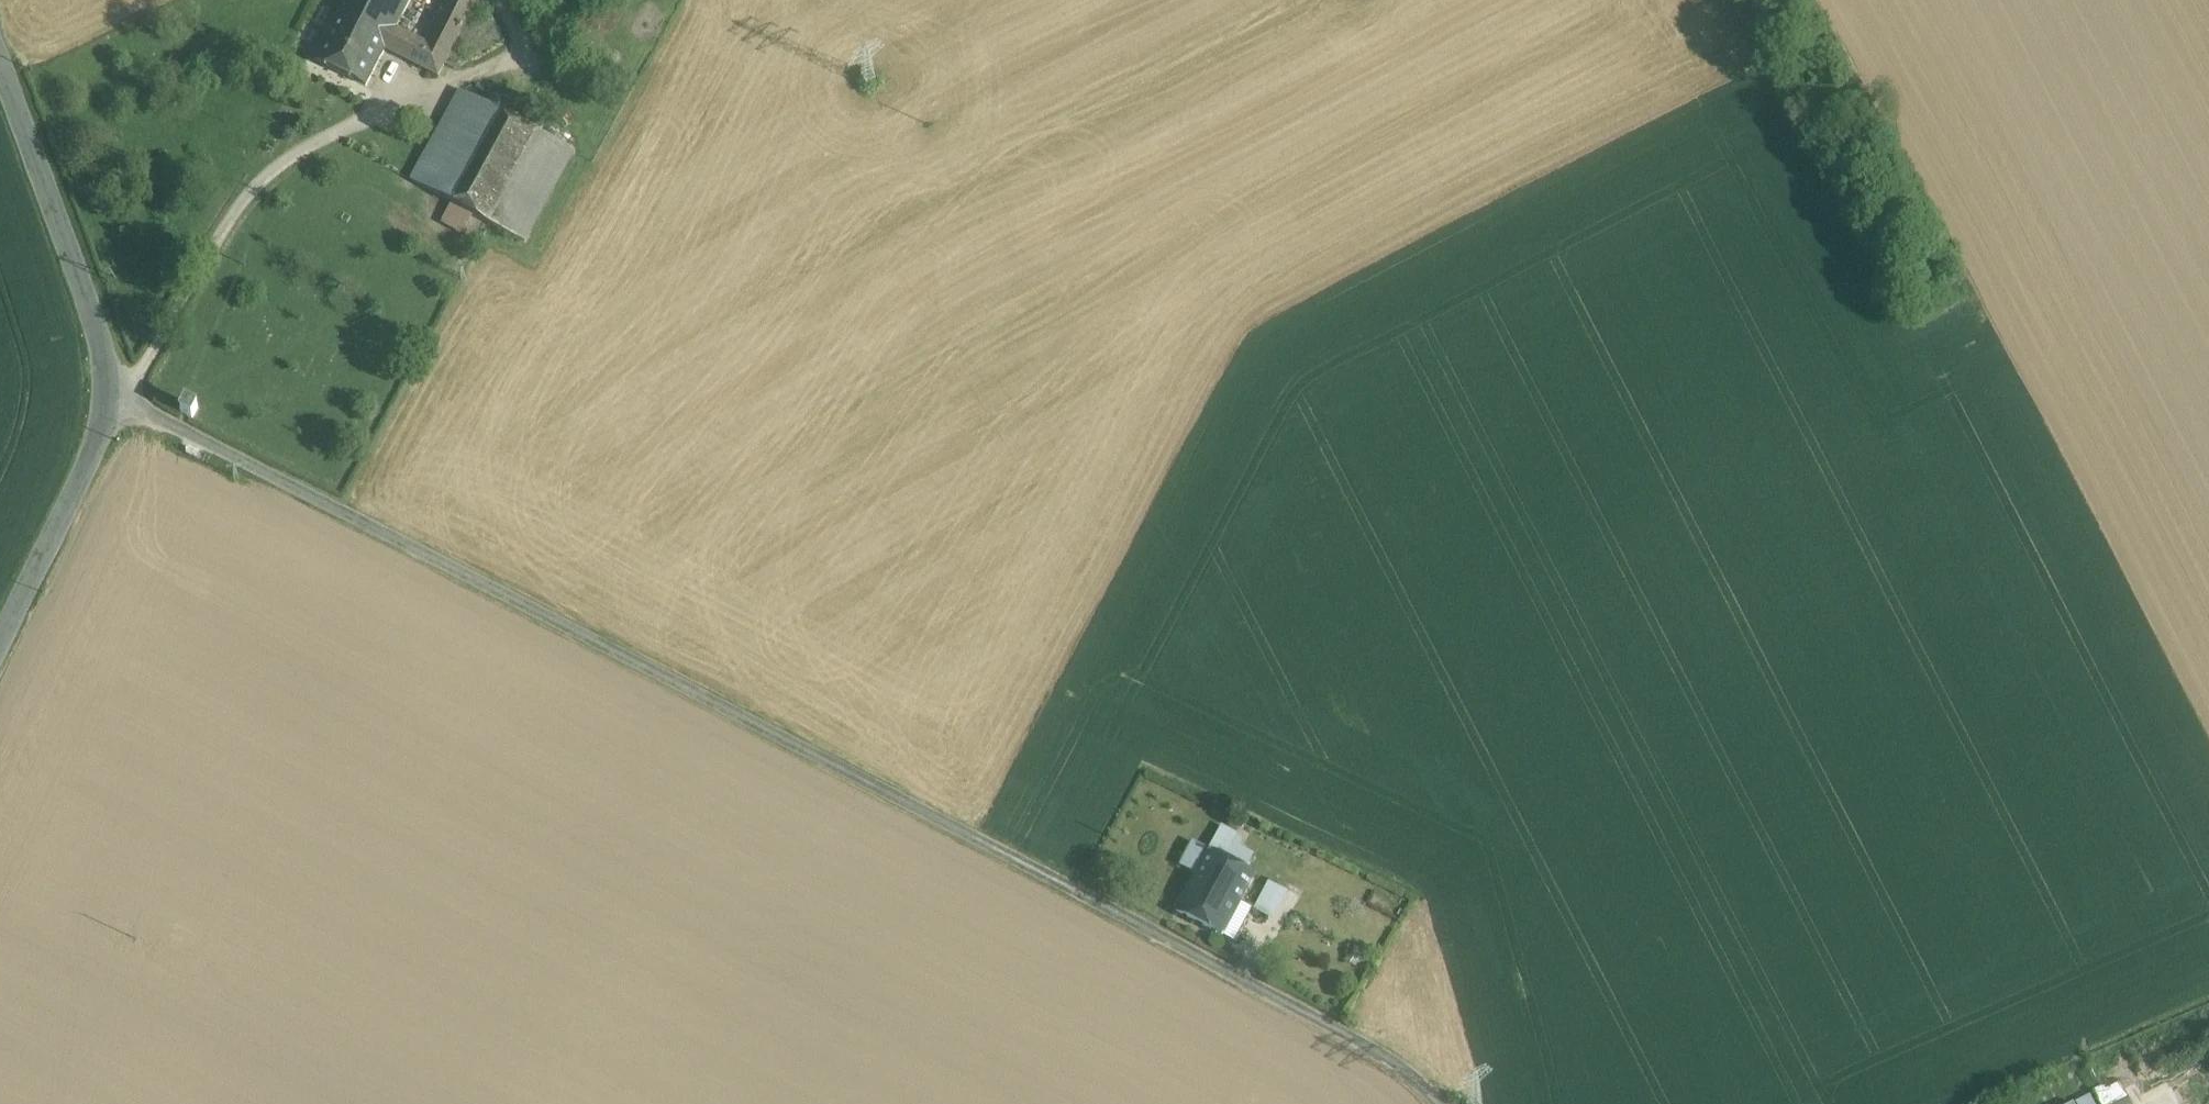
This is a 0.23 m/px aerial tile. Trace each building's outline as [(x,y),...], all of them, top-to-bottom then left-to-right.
[(339,13),(390,38),(396,26),(409,0),(345,0),(339,13)] [(396,26),(390,38),(385,49),(439,76),(477,0),(450,0),(428,43),(396,26)] [(390,38),(339,13),(315,59),(367,84),(385,49),(390,38)] [(464,87),(412,180),(441,196),(492,103),(464,87)] [(542,131),(492,103),(441,196),(451,201),(473,213),(490,223),(542,131)] [(542,131),(490,223),(524,242),(576,150),(542,131)] [(462,233),(473,213),(451,201),(440,220),(462,233)] [(181,412),(193,418),(196,412),(199,406),(193,404),(187,401),(184,406),(181,412)] [(1219,826),(1216,831),(1233,839),(1224,857),(1248,869),(1255,855),(1240,848),(1244,839),(1219,826)] [(1233,839),(1216,831),(1207,848),(1224,857),(1233,839)] [(1180,868),(1194,875),(1206,851),(1193,844),(1180,868)] [(1224,857),(1207,848),(1206,851),(1194,875),(1193,878),(1226,895),(1230,887),(1245,894),(1256,873),(1248,869),(1224,857)] [(1226,895),(1193,878),(1176,911),(1225,935),(1240,904),(1245,894),(1230,887),(1226,895)] [(1269,883),(1255,909),(1268,916),(1282,890),(1269,883)] [(1240,904),(1225,935),(1237,941),(1253,910),(1240,904)] [(2099,1095),(2104,1103),(2129,1103),(2119,1085),(2099,1095)]
